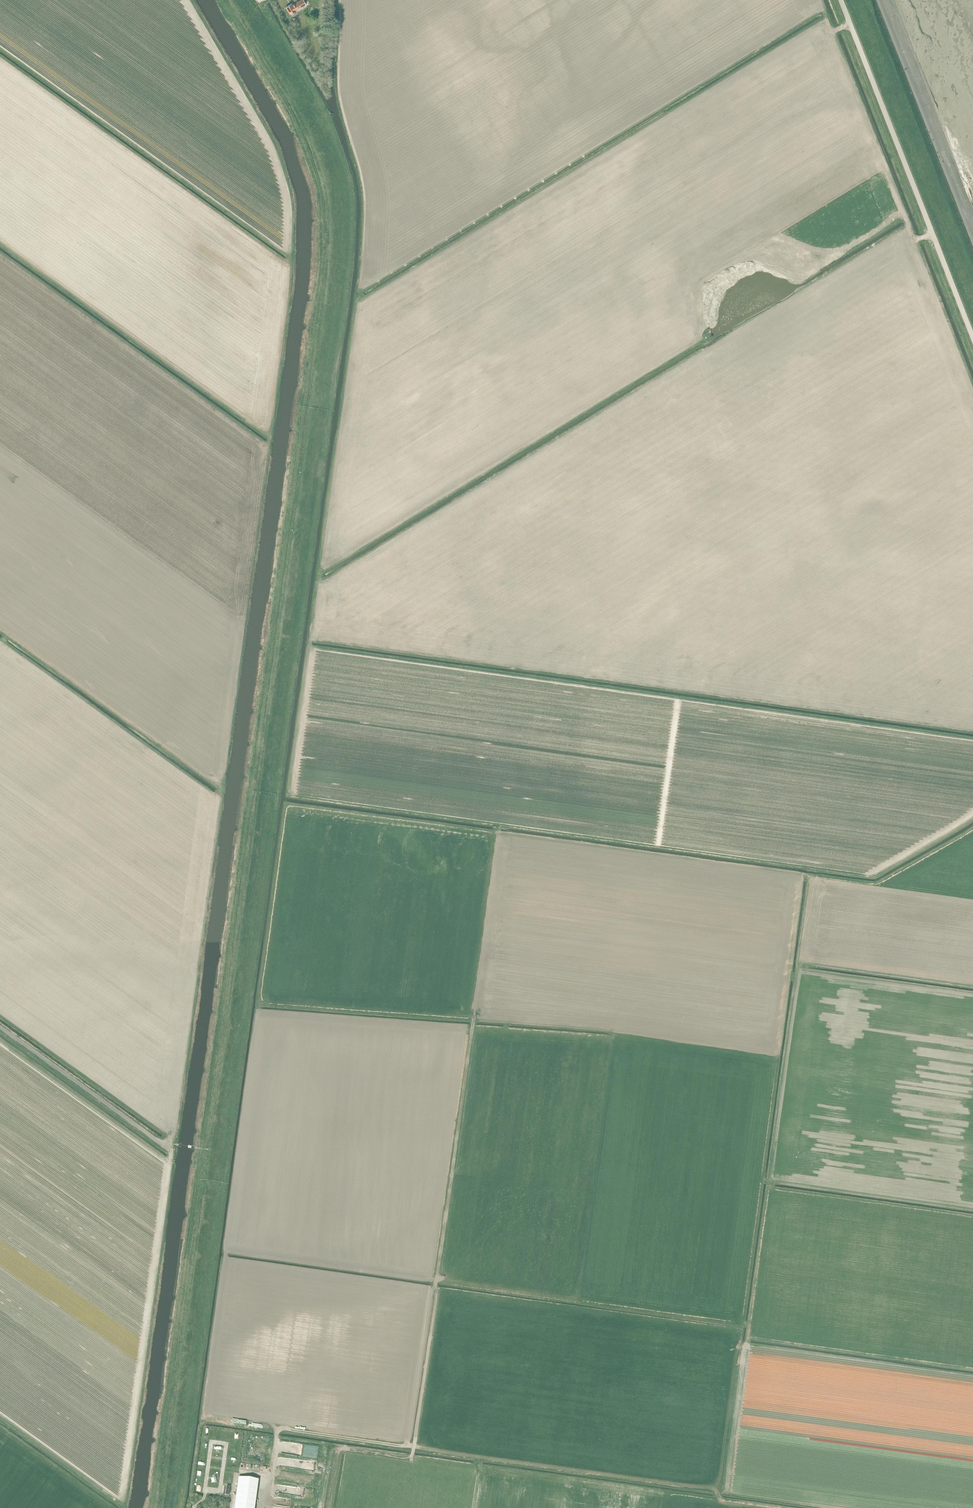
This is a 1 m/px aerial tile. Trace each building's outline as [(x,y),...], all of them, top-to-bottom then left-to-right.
[(286,7),(290,14),(296,10),(306,4),(304,0),(300,0),(292,5),(292,3),(286,7)] [(234,1507),(255,1507),(259,1481),(238,1478),(234,1507)]
